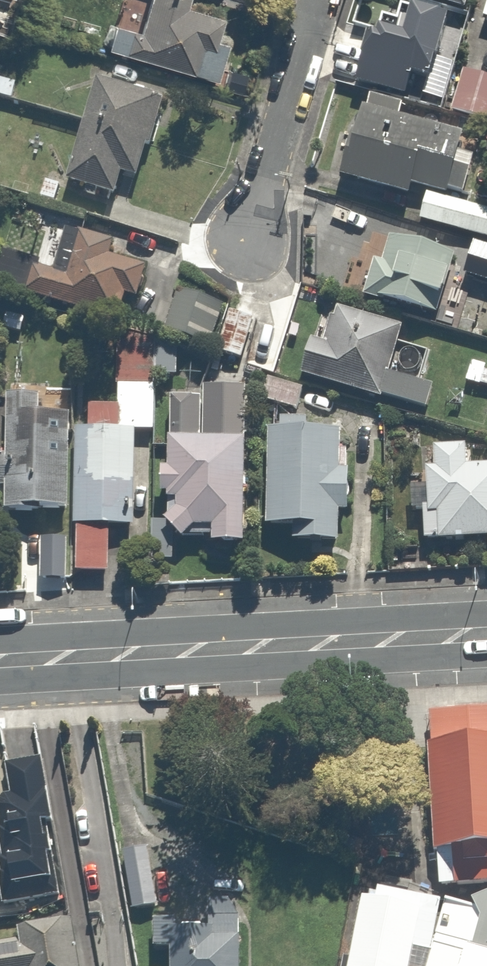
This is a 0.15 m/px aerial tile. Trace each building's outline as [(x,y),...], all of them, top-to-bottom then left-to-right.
[(113,24),(107,53),(162,63),(158,83),(226,97),(238,35),(232,34),(235,20),(193,12),(195,0),(151,0),(145,30),(113,24)] [(409,47),(372,37),(358,89),(415,104),(419,88),(444,95),(464,20),(419,8),(409,47)] [(462,81),(450,118),(486,130),(486,33),(468,27),(452,77),(462,81)] [(165,101),(99,82),(71,184),(121,198),(127,177),(142,181),(165,101)] [(366,109),(350,182),(429,200),(424,223),(486,237),(486,175),(455,168),(459,149),(451,147),(456,129),(366,109)] [(72,279),(38,269),(40,264),(6,253),(0,272),(0,287),(113,324),(143,300),(153,270),(115,258),(118,246),(86,236),(72,279)] [(465,259),(396,238),(388,263),(378,260),(366,300),(426,319),(431,302),(449,308),(465,259)] [(477,280),(476,329),(486,330),(486,280),(477,280)] [(260,319),(179,292),(165,336),(246,362),(260,319)] [(407,326),(336,308),(327,344),(315,341),(305,380),(432,411),(438,388),(394,377),(407,326)] [(94,430),(83,430),(81,576),(116,577),(116,549),(134,549),(135,532),(142,532),(143,434),(163,434),(163,376),(180,376),(181,344),(118,343),(117,407),(94,407),(94,430)] [(11,389),(10,455),(1,455),(1,490),(10,490),(10,520),(56,520),(56,511),(73,511),(74,409),(55,409),(55,390),(11,389)] [(172,526),(188,542),(216,543),(216,550),(250,551),(252,416),(205,415),(205,397),(178,396),(177,468),(167,468),(166,499),(172,499),(172,526)] [(353,426),(273,426),(272,528),(287,528),(287,545),(355,545),(355,501),(377,501),(377,458),(353,458),(353,426)] [(432,470),(432,505),(428,505),(428,541),(486,540),(486,467),(471,467),(471,448),(441,448),(441,470),(432,470)] [(72,542),(39,540),(37,579),(70,580),(72,542)] [(425,713),(436,890),(486,887),(486,709),(425,713)] [(0,798),(0,844),(3,864),(0,864),(0,905),(68,897),(64,869),(71,868),(56,759),(10,765),(14,797),(0,798)] [(151,844),(124,848),(132,906),(159,902),(151,844)] [(465,909),(429,905),(357,893),(344,965),(486,965),(486,902),(465,909)] [(156,918),(156,951),(175,951),(175,965),(243,965),(242,904),(210,904),(210,925),(183,926),(183,918),(156,918)] [(77,919),(22,926),(24,946),(0,950),(0,965),(84,965),(77,919)]
